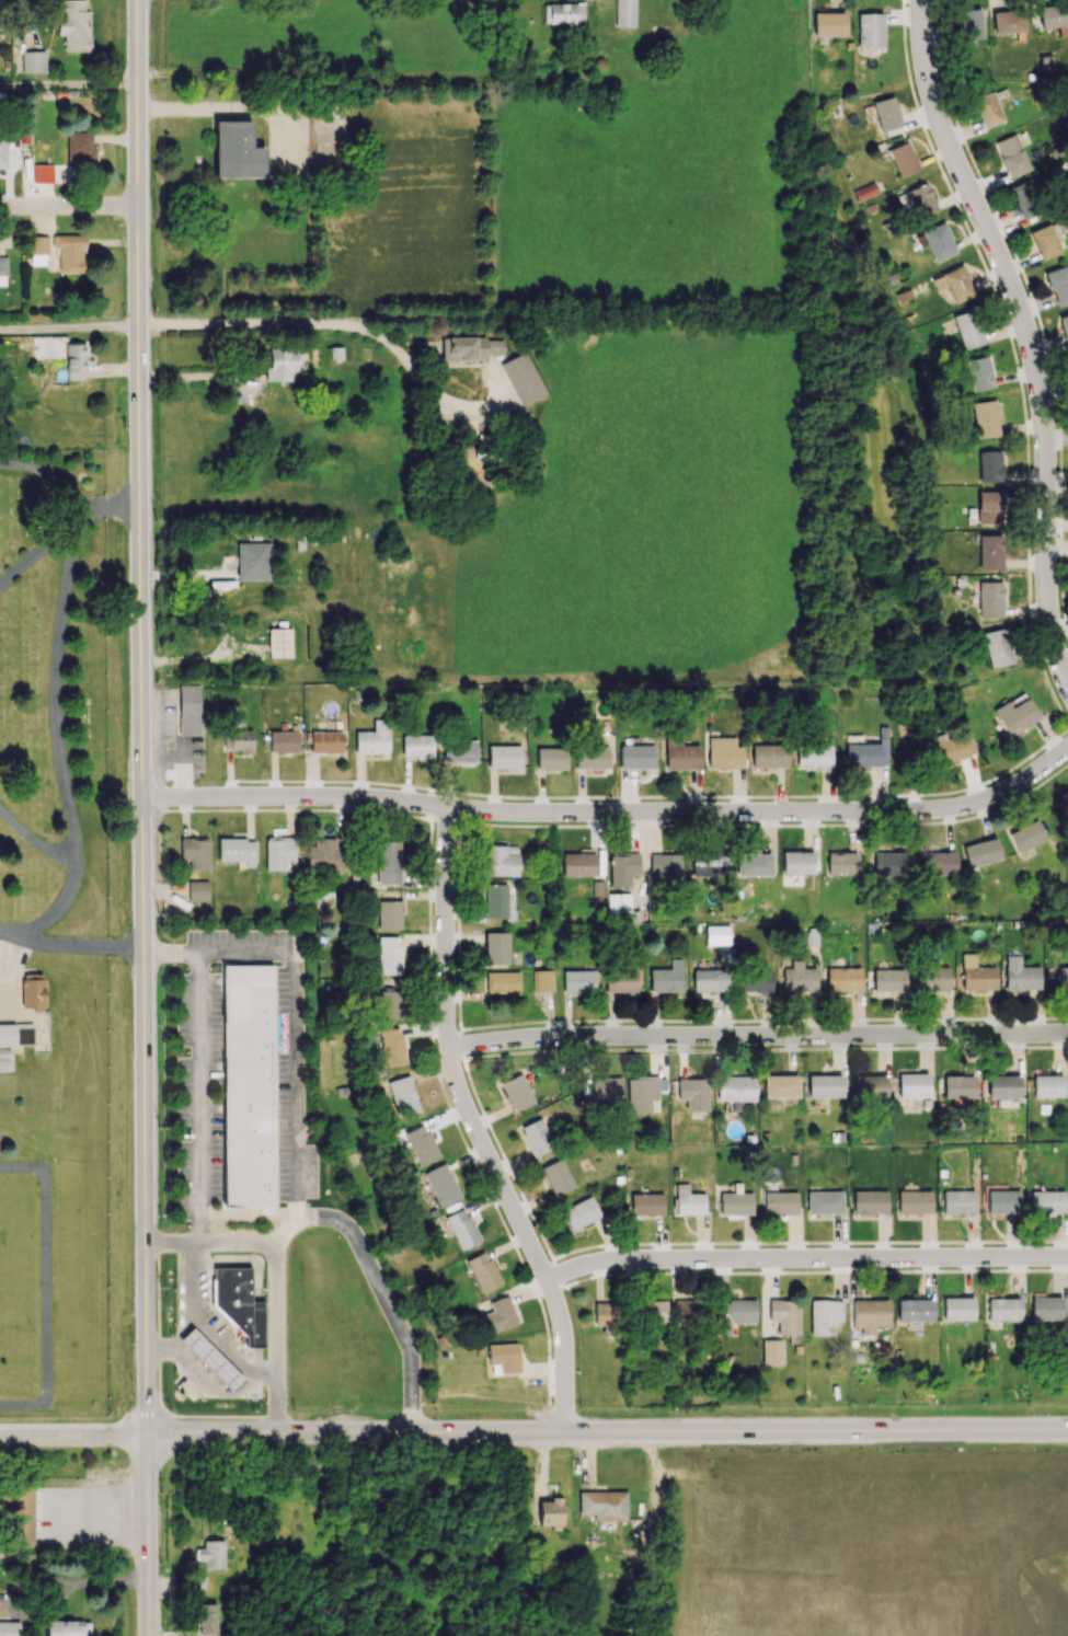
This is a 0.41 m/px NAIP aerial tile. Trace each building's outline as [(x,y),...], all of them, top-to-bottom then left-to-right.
[(89,10),(84,10),(84,0),(58,0),(59,35),(63,35),(64,51),(90,51),(89,10)] [(614,27),(635,27),(635,0),(615,0),(614,27)] [(1041,29),(1056,26),(1058,37),(1067,36),(1067,11),(1067,2),(1037,7),(1041,29)] [(583,24),(583,3),(548,3),(548,24),(583,24)] [(982,39),(981,9),(958,10),(960,41),(982,39)] [(1024,32),(1024,11),(992,12),(993,33),(1024,32)] [(845,36),(845,13),(813,13),(814,36),(845,36)] [(883,47),(882,13),(857,13),(858,47),(883,47)] [(21,52),(21,73),(46,72),(45,51),(21,52)] [(1002,121),(993,92),(973,98),(982,127),(1002,121)] [(873,101),(879,131),(899,126),(893,96),(873,101)] [(214,121),(214,178),(262,178),(262,147),(250,147),(250,121),(214,121)] [(33,164),(33,182),(73,183),(73,165),(93,165),(93,133),(67,132),(67,165),(33,164)] [(994,142),(1009,178),(1029,169),(1014,133),(994,142)] [(17,135),(0,136),(0,163),(18,163),(17,135)] [(918,171),(908,141),(888,148),(897,178),(918,171)] [(1021,220),(1045,211),(1033,178),(1009,186),(1021,220)] [(879,193),(875,181),(852,190),(857,202),(879,193)] [(936,213),(928,183),(907,188),(915,218),(936,213)] [(921,232),(934,261),(956,252),(943,223),(921,232)] [(1029,232),(1041,260),(1061,252),(1049,223),(1029,232)] [(84,235),(52,235),(52,248),(58,248),(58,273),(84,273),(84,235)] [(30,236),(29,265),(46,265),(47,237),(30,236)] [(1067,303),(1067,268),(1067,264),(1045,270),(1055,306),(1067,303)] [(983,343),(974,310),(952,316),(962,349),(983,343)] [(1067,349),(1067,315),(1059,317),(1067,349)] [(441,338),(441,360),(485,360),(485,354),(503,354),(502,337),(441,338)] [(84,380),(85,344),(67,344),(66,380),(84,380)] [(266,382),(292,381),(291,349),(269,350),(270,368),(266,368),(266,382)] [(520,406),(545,395),(525,351),(500,363),(520,406)] [(964,361),(971,392),(993,387),(986,356),(964,361)] [(975,438),(999,436),(995,400),(971,402),(975,438)] [(1001,450),(978,451),(979,483),(1002,482),(1001,450)] [(977,508),(967,508),(967,523),(1001,524),(1001,491),(977,491),(977,508)] [(979,569),(1002,569),(1002,534),(979,534),(979,569)] [(237,580),(270,580),(270,542),(237,542),(237,580)] [(979,618),(1002,618),(1002,581),(979,582),(979,618)] [(982,633),(991,669),(1013,663),(1004,627),(982,633)] [(292,657),(291,628),(268,629),(268,658),(292,657)] [(201,735),(201,685),(176,685),(177,736),(201,735)] [(1011,707),(1008,701),(993,709),(1008,737),(1040,720),(1028,698),(1011,707)] [(355,753),(388,753),(388,719),(373,719),(373,731),(355,731),(355,753)] [(845,743),(845,765),(887,767),(888,727),(879,727),(878,744),(845,743)] [(229,753),(253,752),(253,730),(224,731),(224,746),(229,746),(229,753)] [(298,752),(298,731),(269,731),(269,752),(298,752)] [(310,753),(342,753),(342,731),(310,732),(310,753)] [(976,754),(969,731),(945,738),(944,733),(928,738),(936,765),(976,754)] [(402,756),(433,757),(433,736),(402,735),(402,756)] [(734,737),(707,738),(707,768),(742,767),(741,746),(734,746),(734,737)] [(637,745),(637,738),(620,738),(620,768),(652,769),(653,746),(637,745)] [(477,761),(477,741),(443,740),(443,761),(477,761)] [(698,770),(698,746),(680,745),(680,740),(664,740),(664,769),(698,770)] [(786,767),(786,744),(751,745),(751,767),(786,767)] [(831,745),(797,744),(796,767),(831,768),(831,745)] [(521,768),(522,746),(488,745),(487,767),(521,768)] [(608,747),(576,746),(576,769),(608,769),(608,747)] [(536,748),(536,768),(565,769),(565,748),(536,748)] [(1067,808),(1067,788),(1058,796),(1067,808)] [(1008,833),(1018,853),(1046,838),(1035,819),(1008,833)] [(180,859),(188,860),(188,869),(208,869),(209,839),(180,838),(180,859)] [(265,871),(285,871),(285,860),(294,860),(294,838),(265,839),(265,871)] [(377,884),(399,884),(399,838),(376,838),(377,884)] [(217,839),(218,861),(237,861),(237,866),(254,866),(254,839),(217,839)] [(308,868),(343,867),(342,839),(307,839),(308,868)] [(1000,860),(996,839),(963,845),(967,866),(1000,860)] [(485,874),(520,876),(521,846),(486,845),(485,874)] [(782,874),(813,874),(814,852),(782,851),(782,874)] [(906,874),(905,851),(872,852),(873,875),(906,874)] [(630,887),(631,874),(638,874),(638,853),(610,852),(609,886),(630,887)] [(858,874),(857,852),(825,853),(826,875),(858,874)] [(956,852),(922,852),(922,874),(955,874),(956,852)] [(562,875),(594,875),(594,854),(562,853),(562,875)] [(680,876),(681,854),(649,853),(649,876),(680,876)] [(736,875),(771,876),(772,854),(737,853),(736,875)] [(728,855),(691,854),(690,878),(727,879),(728,855)] [(208,900),(207,881),(188,881),(188,901),(208,900)] [(506,918),(507,884),(485,884),(484,917),(506,918)] [(629,894),(608,894),(608,917),(619,916),(619,922),(630,922),(629,894)] [(378,930),(400,930),(400,901),(377,901),(378,930)] [(485,964),(508,964),(508,932),(485,932),(485,964)] [(400,936),(377,936),(377,974),(401,974),(400,936)] [(1039,966),(1020,967),(1020,955),(1005,956),(1006,990),(1040,989),(1039,966)] [(681,991),(680,958),(669,959),(669,969),(649,969),(649,992),(681,991)] [(782,968),(782,992),(816,993),(816,968),(802,968),(802,960),(791,960),(791,969),(782,968)] [(273,1207),(272,965),(222,965),(223,1207),(273,1207)] [(949,989),(948,967),(917,968),(917,990),(949,989)] [(996,989),(996,967),(962,967),(962,989),(996,989)] [(1058,990),(1067,989),(1067,967),(1058,967),(1058,990)] [(861,968),(827,968),(827,990),(861,991),(861,968)] [(692,991),(727,992),(727,969),(692,969),(692,991)] [(905,969),(875,970),(875,992),(906,992),(905,969)] [(552,970),(533,970),(534,991),(553,991),(552,970)] [(595,970),(563,970),(562,992),(595,992),(595,970)] [(637,991),(636,970),(605,971),(605,992),(637,991)] [(738,993),(771,993),(771,970),(737,971),(738,993)] [(518,971),(485,971),(485,992),(518,993),(518,971)] [(24,973),(26,1010),(48,1009),(47,972),(24,973)] [(402,1018),(401,988),(377,989),(378,1019),(402,1018)] [(35,1046),(34,1024),(0,1026),(0,1047),(35,1046)] [(383,1067),(405,1063),(399,1027),(377,1030),(383,1067)] [(11,1061),(11,1050),(0,1050),(0,1061),(11,1061)] [(12,1072),(11,1061),(0,1061),(0,1073),(12,1072)] [(532,1104),(523,1074),(501,1081),(511,1111),(532,1104)] [(898,1097),(928,1097),(928,1074),(897,1074),(898,1097)] [(386,1082),(396,1117),(418,1110),(408,1075),(386,1082)] [(797,1097),(797,1075),(763,1076),(763,1097),(797,1097)] [(807,1098),(842,1097),(842,1075),(807,1075),(807,1098)] [(852,1097),(886,1098),(886,1076),(852,1075),(852,1097)] [(975,1097),(974,1075),(943,1076),(943,1098),(975,1097)] [(1019,1076),(987,1075),(987,1097),(1019,1098),(1019,1076)] [(1032,1097),(1062,1098),(1063,1076),(1033,1075),(1032,1097)] [(626,1077),(627,1112),(650,1112),(649,1097),(658,1097),(658,1076),(626,1077)] [(621,1077),(591,1077),(591,1100),(621,1101),(621,1077)] [(755,1101),(755,1077),(717,1077),(716,1100),(755,1101)] [(707,1111),(708,1079),(677,1078),(677,1100),(685,1100),(685,1111),(707,1111)] [(554,1148),(541,1117),(521,1126),(534,1156),(554,1148)] [(403,1133),(418,1166),(438,1157),(424,1124),(403,1133)] [(574,1188),(561,1158),(540,1167),(553,1196),(574,1188)] [(439,1207),(460,1197),(444,1162),(422,1172),(439,1207)] [(704,1214),(704,1193),(688,1193),(688,1184),(675,1184),(675,1215),(704,1214)] [(887,1190),(853,1191),(853,1214),(887,1213),(887,1190)] [(898,1213),(931,1213),(931,1191),(898,1190),(898,1213)] [(943,1191),(943,1214),(975,1213),(974,1190),(943,1191)] [(1019,1190),(987,1190),(987,1213),(1019,1213),(1019,1190)] [(1030,1191),(1030,1212),(1064,1212),(1064,1190),(1030,1191)] [(797,1213),(797,1191),(762,1192),(763,1214),(797,1213)] [(842,1191),(807,1191),(807,1214),(842,1213),(842,1191)] [(663,1194),(631,1193),(630,1214),(663,1215),(663,1194)] [(719,1193),(719,1215),(752,1214),(752,1193),(719,1193)] [(599,1219),(592,1197),(562,1207),(569,1229),(599,1219)] [(479,1241),(465,1208),(444,1216),(458,1250),(479,1241)] [(465,1260),(479,1293),(500,1284),(486,1251),(465,1260)] [(263,1301),(251,1301),(251,1267),(214,1267),(215,1325),(243,1325),(243,1348),(263,1347),(263,1301)] [(488,1302),(491,1311),(479,1315),(485,1335),(517,1325),(507,1296),(488,1302)] [(1062,1297),(1030,1297),(1031,1320),(1062,1319),(1062,1297)] [(973,1298),(942,1298),(943,1321),(973,1320),(973,1298)] [(987,1321),(1019,1320),(1019,1298),(987,1298),(987,1321)] [(701,1321),(700,1299),(673,1300),(674,1322),(701,1321)] [(800,1333),(799,1299),(768,1300),(769,1321),(777,1321),(777,1334),(800,1333)] [(889,1326),(888,1299),(852,1300),(853,1326),(860,1326),(861,1334),(874,1334),(874,1326),(889,1326)] [(897,1321),(933,1321),(933,1299),(897,1300),(897,1321)] [(667,1302),(639,1300),(638,1323),(666,1324),(667,1302)] [(755,1323),(754,1300),(718,1300),(718,1335),(730,1335),(730,1323),(755,1323)] [(810,1336),(833,1335),(833,1321),(842,1321),(842,1300),(810,1300),(810,1336)] [(593,1325),(616,1326),(617,1305),(594,1304),(593,1325)] [(243,1379),(190,1329),(178,1341),(231,1392),(243,1379)] [(762,1365),(782,1365),(782,1340),(762,1340),(762,1365)] [(498,1373),(519,1372),(518,1343),(487,1345),(488,1365),(498,1365),(498,1373)] [(1054,1344),(1054,1360),(1067,1361),(1067,1345),(1054,1344)] [(35,1542),(34,1486),(13,1487),(14,1543),(35,1542)] [(626,1490),(578,1491),(579,1514),(594,1514),(594,1521),(626,1520),(626,1490)] [(561,1499),(539,1499),(540,1525),(551,1525),(551,1530),(562,1530),(561,1499)] [(224,1568),(224,1541),(203,1540),(203,1548),(197,1548),(197,1561),(204,1561),(204,1568),(224,1568)] [(205,1576),(185,1577),(185,1592),(206,1591),(205,1576)] [(197,1604),(198,1635),(217,1634),(217,1603),(197,1604)] [(46,1620),(46,1635),(90,1635),(90,1621),(46,1620)] [(22,1621),(0,1622),(0,1635),(23,1635),(22,1621)]
